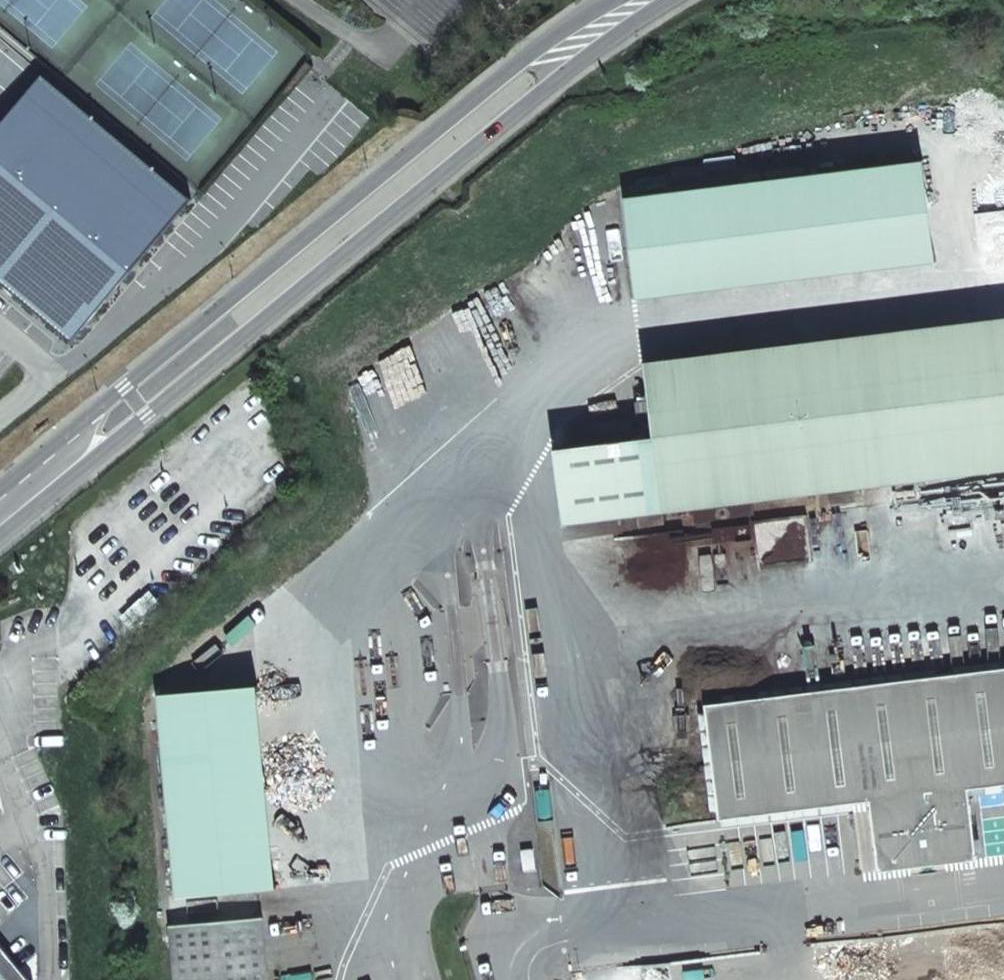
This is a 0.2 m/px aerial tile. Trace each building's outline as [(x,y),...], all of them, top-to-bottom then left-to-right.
[(506,9),(518,0),(499,0),(506,9)] [(39,73),(0,119),(0,283),(69,340),(188,197),(39,73)] [(624,195),(637,295),(935,258),(922,158),(624,195)] [(663,510),(1003,468),(1003,314),(645,359),(663,510)] [(1003,784),(1003,667),(706,705),(720,819),(869,800),(879,870),(977,858),(969,788),(1003,784)] [(167,693),(164,734),(178,895),(277,886),(261,685),(167,693)] [(175,979),(269,979),(263,918),(169,925),(175,979)] [(0,946),(0,979),(28,979),(0,946)]
